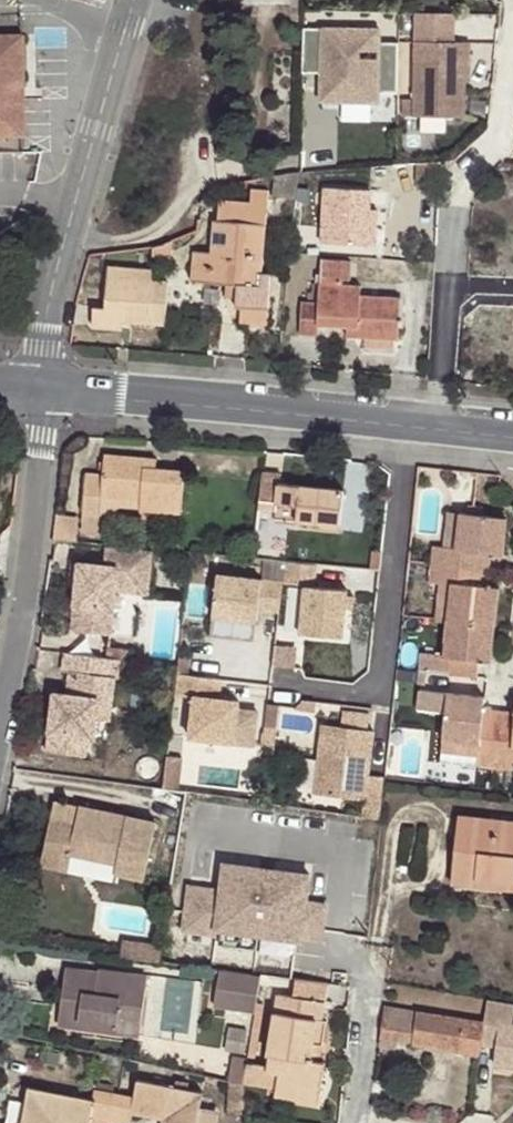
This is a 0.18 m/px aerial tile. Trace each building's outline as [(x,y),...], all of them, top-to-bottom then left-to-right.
[(454,11),(415,11),(415,114),(465,114),(466,79),(469,79),(470,41),(453,41),(454,11)] [(304,29),(303,74),(323,74),(322,86),(339,86),(339,104),(378,104),(379,95),(398,96),(399,45),(379,44),(379,31),(304,29)] [(0,37),(0,138),(15,138),(15,37),(0,37)] [(339,86),(322,86),(322,103),(339,104),(339,86)] [(440,191),(442,162),(418,164),(416,189),(440,191)] [(275,190),(297,193),(299,179),(276,177),(275,190)] [(242,308),(268,311),(272,271),(263,270),(271,192),(253,190),(252,203),(223,201),(220,221),(215,221),(212,254),(195,252),(192,280),(229,284),(230,278),(239,279),(237,299),(237,307),(242,308)] [(317,325),(348,328),(356,328),(356,337),(364,337),(394,339),(398,340),(400,299),(359,297),(359,287),(343,286),(343,279),(350,280),(351,262),(321,260),(319,304),(302,304),(301,333),(317,334),(317,325)] [(166,310),(168,283),(151,282),(151,272),(108,269),(105,305),(166,310)] [(228,298),(237,299),(239,279),(230,278),(229,284),(228,298)] [(134,321),(165,324),(166,310),(105,305),(104,310),(94,309),(92,325),(122,328),(124,320),(123,312),(133,313),(134,321)] [(242,317),(267,319),(268,311),(242,308),(242,317)] [(123,312),(124,320),(134,321),(133,313),(123,312)] [(356,328),(348,328),(347,336),(356,337),(356,328)] [(394,349),(394,339),(364,337),(364,347),(394,349)] [(141,501),(140,510),(181,513),(184,472),(156,469),(143,468),(144,458),(104,455),(103,475),(86,473),(81,532),(98,533),(100,513),(102,498),(141,501)] [(143,468),(156,469),(157,459),(144,458),(143,468)] [(437,469),(420,467),(419,480),(436,481),(437,469)] [(281,476),(263,473),(259,509),(276,511),(276,518),(340,525),(344,491),(280,484),(281,476)] [(122,508),(140,510),(141,501),(102,498),(100,513),(120,515),(122,508)] [(443,546),(455,548),(459,514),(448,512),(443,546)] [(502,555),(506,519),(459,514),(455,548),(443,546),(432,545),(430,564),(479,570),(480,553),(491,554),(502,555)] [(78,518),(58,515),(55,533),(54,541),(75,543),(78,518)] [(107,565),(81,562),(78,585),(73,630),(112,635),(119,580),(135,582),(136,570),(153,572),(155,552),(109,546),(107,565)] [(480,553),(479,570),(489,571),(491,554),(480,553)] [(78,585),(81,562),(75,561),(72,584),(78,585)] [(315,565),(284,561),(281,582),(281,583),(304,586),(298,634),(339,639),(343,610),(345,597),(345,591),(312,586),(315,565)] [(477,585),(479,570),(430,564),(428,581),(440,582),(451,584),(447,620),(495,626),(499,588),(488,587),(477,585)] [(153,572),(136,570),(135,582),(151,584),(153,572)] [(489,571),(479,570),(477,585),(488,587),(489,571)] [(278,612),(281,582),(216,573),(211,616),(256,621),(257,609),(278,612)] [(447,620),(451,584),(440,582),(436,619),(447,620)] [(352,598),(345,597),(343,610),(350,611),(352,598)] [(441,674),(447,620),(436,619),(429,673),(441,674)] [(491,663),(495,626),(447,620),(441,674),(467,677),(469,660),(478,662),(489,663),(491,663)] [(115,658),(65,652),(63,671),(70,671),(78,672),(75,694),(67,693),(55,692),(48,751),(75,754),(78,736),(89,737),(95,738),(98,718),(100,699),(113,700),(116,677),(116,676),(113,676),(115,658)] [(469,660),(467,677),(477,679),(478,662),(469,660)] [(78,672),(70,671),(67,693),(75,694),(78,672)] [(413,673),(401,671),(401,680),(412,681),(413,673)] [(424,685),(427,673),(419,672),(417,684),(424,685)] [(221,680),(177,675),(174,695),(194,698),(189,738),(233,744),(238,702),(219,700),(221,680)] [(485,698),(420,691),(417,709),(446,713),(442,752),(477,757),(475,767),(511,771),(512,761),(512,722),(499,720),(500,711),(484,709),(485,698)] [(113,700),(100,699),(98,718),(111,719),(113,700)] [(267,701),(264,739),(278,741),(281,702),(267,701)] [(500,711),(499,720),(512,722),(512,712),(500,711)] [(364,806),(362,823),(380,827),(384,785),(368,783),(372,735),(321,730),(314,800),(364,806)] [(89,737),(78,736),(75,754),(87,755),(89,737)] [(477,757),(442,752),(441,763),(475,767),(477,757)] [(55,802),(51,817),(75,822),(79,807),(55,802)] [(75,822),(51,817),(41,864),(68,869),(71,855),(116,864),(115,873),(144,878),(156,822),(79,807),(75,822)] [(475,888),(476,880),(512,884),(512,820),(459,815),(451,885),(475,888)] [(218,882),(188,880),(183,927),(326,940),(330,891),(312,890),(314,867),(220,859),(218,882)] [(475,888),(512,892),(512,884),(476,880),(475,888)] [(139,959),(159,962),(161,946),(122,941),(120,956),(139,959)] [(66,969),(63,992),(67,993),(66,1005),(61,1004),(58,1025),(81,1028),(81,1021),(114,1025),(113,1032),(139,1036),(147,978),(98,971),(98,973),(66,969)] [(216,1006),(255,1012),(261,975),(237,972),(220,970),(216,1006)] [(279,1075),(275,1090),(274,1095),(318,1103),(325,1063),(320,1062),(307,1060),(310,1044),(323,1046),(327,1020),(323,1019),(329,985),(296,980),(293,997),(279,994),(267,1066),(266,1072),(279,1075)] [(378,1047),(396,1049),(397,1042),(411,1044),(479,1054),(481,1045),(496,1046),(494,1065),(512,1067),(512,1026),(512,1024),(512,1004),(487,999),(484,1022),(384,1007),(378,1047)] [(81,1028),(113,1032),(114,1025),(81,1021),(81,1028)] [(397,1042),(396,1049),(394,1056),(409,1057),(411,1044),(397,1042)] [(307,1060),(320,1062),(323,1046),(310,1044),(307,1060)] [(61,1054),(41,1050),(38,1062),(58,1066),(61,1054)] [(232,1057),(228,1081),(229,1081),(243,1084),(247,1063),(248,1060),(232,1057)] [(247,1063),(243,1084),(275,1090),(279,1075),(266,1072),(267,1066),(247,1063)] [(135,1097),(131,1114),(161,1120),(161,1122),(217,1122),(219,1111),(201,1108),(203,1092),(187,1090),(175,1087),(137,1080),(135,1097)] [(176,1080),(175,1087),(187,1090),(189,1082),(176,1080)] [(243,1084),(229,1081),(227,1114),(245,1115),(243,1084)] [(95,1100),(29,1087),(22,1122),(91,1122),(95,1100)] [(112,1092),(97,1089),(95,1100),(91,1122),(106,1122),(112,1092)] [(119,1093),(112,1092),(106,1122),(110,1122),(113,1122),(119,1093)] [(119,1093),(113,1122),(129,1122),(131,1114),(135,1097),(119,1093)]
